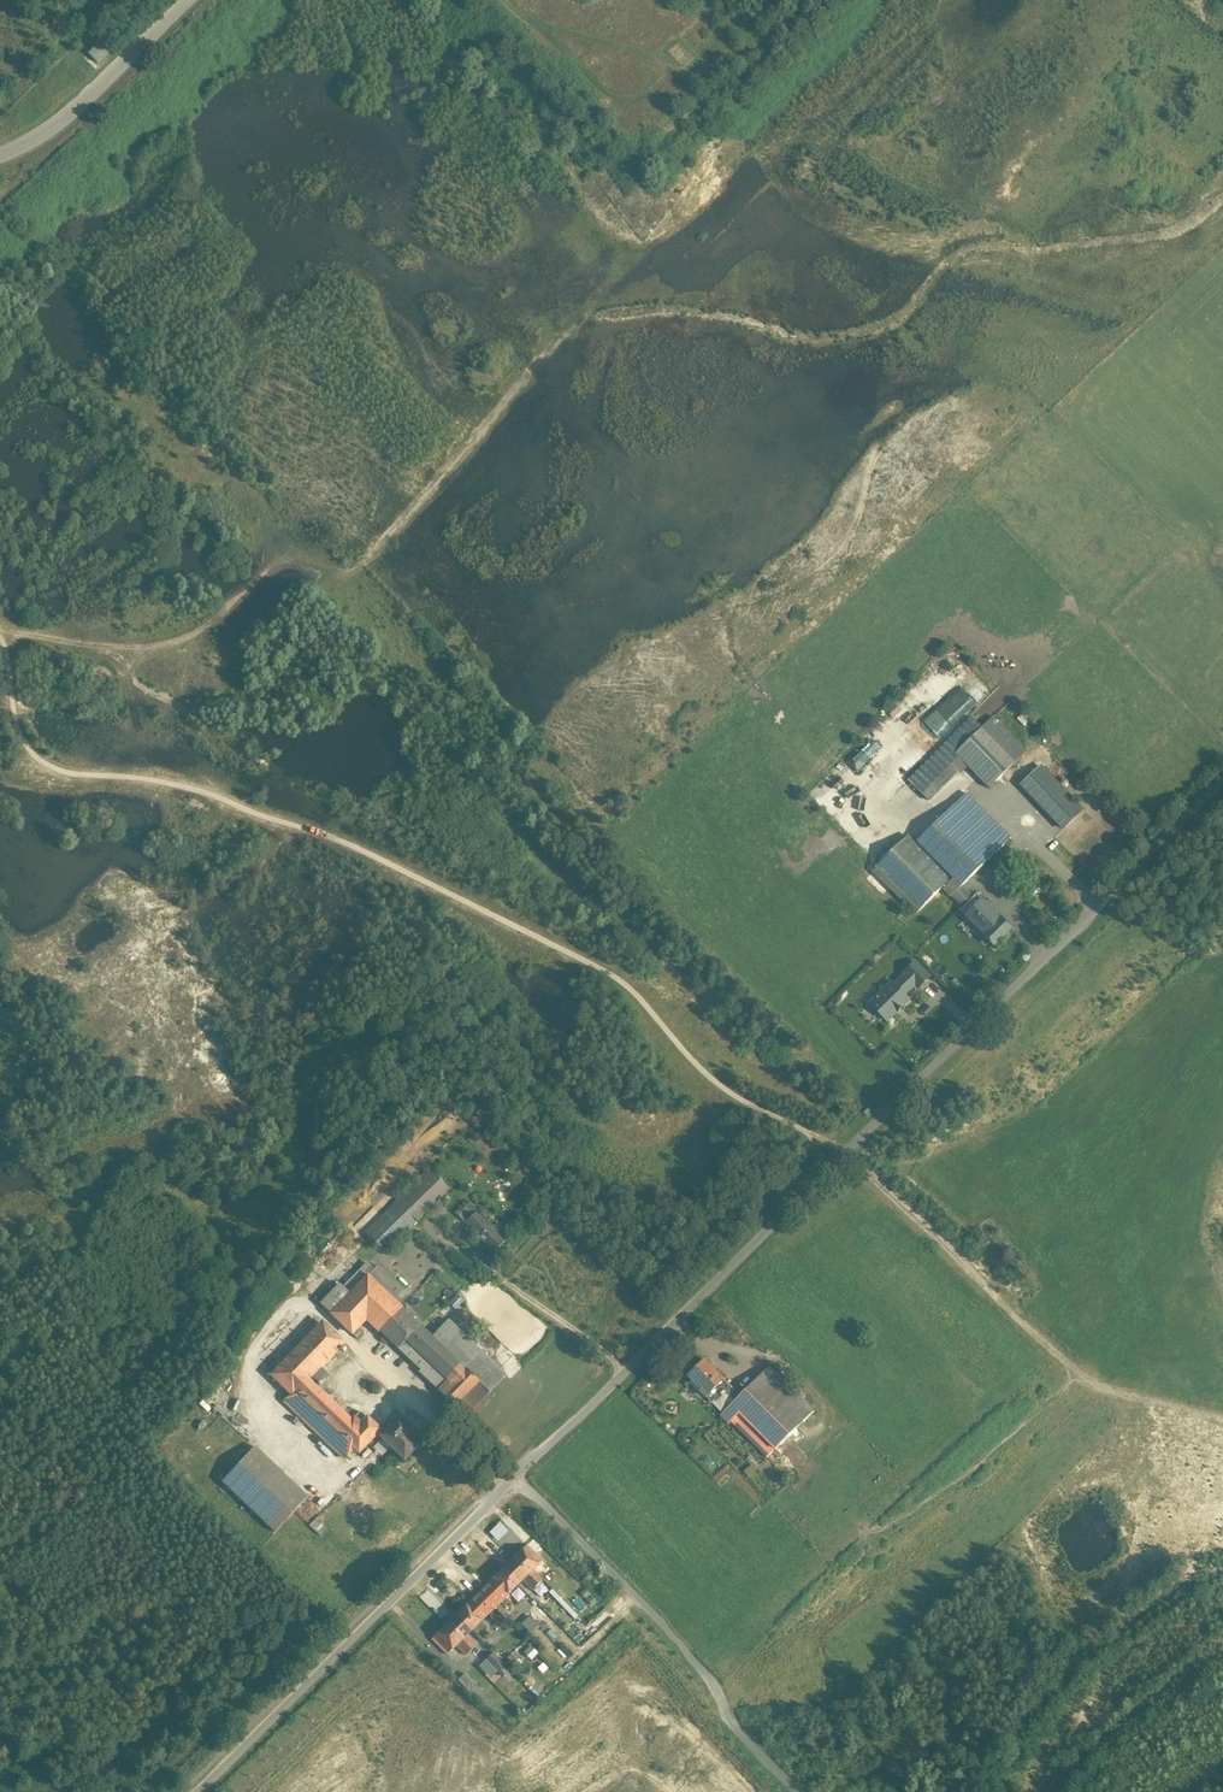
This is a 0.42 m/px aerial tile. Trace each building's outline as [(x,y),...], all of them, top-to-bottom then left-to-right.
[(108,54),(98,44),(89,54),(98,63),(108,54)] [(921,767),(908,780),(930,802),(959,773),(961,775),(969,767),(989,789),(1004,775),(1006,772),(1028,752),(994,716),(982,727),(972,717),(921,767)] [(1058,782),(1042,765),(1032,775),(1020,786),(1063,831),(1074,820),(1084,810),(1066,790),(1058,782)] [(909,835),(872,872),(916,916),(942,890),(951,899),(952,898),(962,908),(959,911),(996,947),(1012,931),(976,895),(974,897),(963,886),(1012,838),(967,793),(916,843),(909,835)] [(1026,877),(1017,886),(1027,896),(1036,887),(1026,877)] [(892,981),(868,1004),(888,1024),(912,1001),(907,996),(915,988),(917,990),(931,977),(916,961),(902,975),(904,976),(895,984),(892,981)] [(429,1173),(412,1189),(430,1208),(447,1192),(429,1173)] [(412,1189),(364,1236),(382,1255),(430,1208),(412,1189)] [(470,1204),(456,1218),(463,1225),(477,1211),(470,1204)] [(506,1240),(477,1211),(463,1225),(492,1254),(506,1240)] [(365,1267),(341,1292),(348,1298),(329,1317),(355,1342),(362,1335),(356,1330),(364,1322),(378,1335),(399,1312),(391,1304),(401,1294),(397,1290),(387,1300),(365,1280),(372,1273),(365,1267)] [(399,1312),(378,1335),(396,1352),(404,1345),(418,1330),(399,1312)] [(504,1378),(446,1324),(430,1341),(485,1393),(478,1401),(480,1403),(504,1378)] [(321,1326),(270,1379),(290,1398),(292,1399),(295,1397),(352,1452),(357,1456),(366,1447),(374,1438),(378,1434),(365,1422),(356,1431),(349,1425),(312,1389),(325,1376),(319,1370),(341,1346),(321,1326)] [(430,1341),(418,1330),(404,1345),(448,1387),(439,1396),(464,1420),(480,1403),(478,1401),(485,1393),(430,1341)] [(740,1396),(705,1361),(697,1368),(689,1376),(703,1390),(701,1392),(706,1398),(707,1397),(723,1413),(740,1396)] [(723,1413),(720,1416),(729,1425),(731,1422),(736,1427),(767,1459),(770,1456),(815,1411),(771,1366),(740,1396),(723,1413)] [(352,1452),(295,1397),(292,1399),(290,1398),(285,1403),(283,1405),(343,1462),(345,1460),(352,1452)] [(358,1415),(349,1425),(356,1431),(365,1422),(358,1415)] [(396,1421),(383,1435),(380,1432),(378,1434),(374,1438),(380,1443),(402,1464),(417,1449),(407,1439),(411,1435),(396,1421)] [(374,1438),(366,1447),(372,1452),(380,1443),(374,1438)] [(305,1501),(253,1451),(220,1486),(272,1536),(305,1501)] [(540,1564),(525,1548),(510,1563),(526,1578),(531,1573),(540,1564)] [(526,1578),(510,1563),(501,1572),(516,1587),(520,1584),(526,1578)] [(501,1572),(482,1590),(498,1606),(516,1587),(501,1572)] [(526,1578),(520,1584),(530,1593),(541,1583),(531,1573),(526,1578)] [(498,1606),(482,1590),(477,1595),(493,1611),(498,1606)] [(548,1596),(576,1625),(579,1621),(552,1592),(548,1596)] [(493,1611),(477,1595),(473,1600),(488,1616),(493,1611)] [(473,1600),(454,1618),(469,1634),(488,1616),(473,1600)] [(469,1634),(454,1618),(444,1628),(459,1644),(454,1649),(464,1659),(475,1648),(465,1638),(469,1634)] [(528,1618),(520,1626),(531,1636),(538,1628),(528,1618)] [(459,1644),(444,1628),(430,1642),(445,1658),(454,1649),(459,1644)] [(521,1655),(528,1662),(536,1654),(528,1647),(521,1655)] [(491,1656),(484,1663),(496,1675),(503,1668),(491,1656)] [(476,1690),(463,1677),(456,1684),(469,1696),(476,1690)] [(491,1705),(476,1690),(469,1696),(476,1704),(478,1702),(486,1710),(491,1705)]
